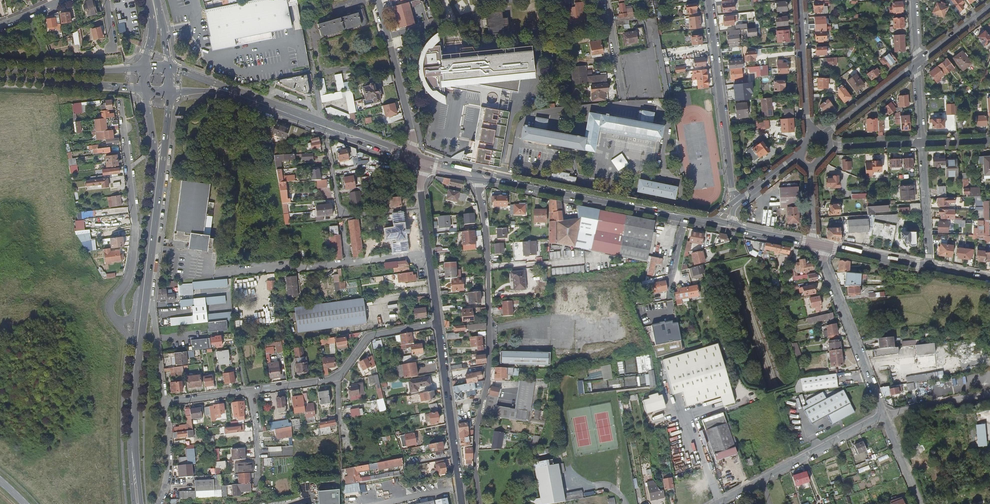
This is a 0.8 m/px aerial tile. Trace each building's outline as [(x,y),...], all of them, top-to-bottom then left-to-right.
[(93,0),(91,0),(85,2),(86,6),(83,6),(84,10),(87,9),(89,16),(97,14),(93,0)] [(295,0),(253,0),(246,1),(246,2),(228,5),(224,6),(205,10),(211,36),(210,37),(213,51),(238,46),(270,39),(269,32),(289,28),(285,5),(295,3),(295,0)] [(716,5),(722,5),(722,12),(728,12),(728,10),(730,9),(734,9),(733,3),(733,0),(726,0),(721,1),(715,1),(716,5)] [(907,6),(906,0),(901,1),(901,2),(891,2),(892,6),(888,6),(888,11),(892,11),(892,12),(902,11),(901,6),(907,6)] [(947,0),(950,5),(953,3),(955,7),(953,8),(956,13),(963,7),(961,4),(963,2),(961,0),(947,0)] [(786,1),(776,1),(777,10),(786,9),(786,1)] [(575,7),(568,7),(568,24),(585,24),(585,2),(575,2),(575,7)] [(827,6),(824,6),(822,6),(822,2),(814,2),(814,12),(821,11),(821,13),(828,12),(827,6)] [(942,17),(947,8),(944,7),(946,4),(941,2),(939,5),(936,3),(932,12),(942,17)] [(409,3),(393,8),(400,30),(416,25),(409,3)] [(628,20),(633,20),(632,17),(633,16),(631,9),(626,9),(625,4),(619,4),(621,15),(620,15),(620,18),(621,18),(622,21),(628,20)] [(688,13),(694,12),(694,9),(696,8),(695,4),(686,5),(688,13)] [(353,13),(317,23),(321,35),(361,24),(361,26),(367,24),(363,8),(353,11),(353,13)] [(69,12),(60,14),(62,23),(71,21),(69,12)] [(503,13),(488,14),(489,20),(487,20),(488,27),(489,27),(490,34),(504,33),(504,26),(509,25),(509,18),(504,18),(503,13)] [(733,24),(733,20),(732,15),(723,16),(724,25),(733,24)] [(776,25),(787,25),(786,16),(775,17),(776,25)] [(814,24),(825,23),(825,16),(814,16),(814,24)] [(55,17),(47,19),(48,27),(57,26),(55,17)] [(699,17),(689,18),(690,30),(700,28),(699,17)] [(902,18),(893,18),(893,27),(903,27),(903,23),(904,23),(904,18),(902,18)] [(815,32),(825,31),(830,31),(830,23),(825,23),(814,24),(808,24),(809,29),(815,28),(815,32)] [(756,35),(756,27),(746,28),(747,35),(756,35)] [(99,28),(90,29),(92,39),(101,37),(99,28)] [(729,47),(730,47),(738,47),(738,42),(738,33),(740,33),(744,33),(743,28),(739,29),(735,29),(726,30),(727,43),(729,42),(729,47)] [(643,37),(642,30),(635,31),(635,32),(636,38),(643,37)] [(779,42),(789,41),(788,30),(779,30),(779,42)] [(989,37),(984,31),(983,30),(981,33),(977,36),(982,42),(981,42),(984,46),(989,42),(986,39),(989,37)] [(825,40),(825,31),(815,32),(815,40),(825,40)] [(635,32),(625,34),(625,39),(624,39),(625,45),(637,43),(636,38),(635,32)] [(903,35),(893,35),(894,51),(904,50),(903,35)] [(692,46),(702,45),(701,36),(691,37),(692,46)] [(600,41),(590,43),(593,57),(602,56),(601,53),(603,53),(600,41)] [(439,46),(420,48),(425,93),(443,91),(443,86),(443,81),(520,74),(533,73),(531,51),(441,59),(439,46)] [(819,52),(819,55),(827,54),(827,46),(816,47),(816,52),(817,52),(819,52)] [(746,61),(753,60),(753,57),(754,56),(756,56),(756,51),(745,52),(746,61)] [(970,63),(961,51),(952,58),(961,70),(970,63)] [(888,66),(896,60),(889,52),(879,60),(882,64),(885,62),(888,66)] [(704,57),(693,59),(695,67),(705,65),(704,57)] [(953,67),(946,58),(942,61),(941,60),(939,62),(939,63),(938,65),(944,74),(953,67)] [(788,71),(788,61),(782,62),(782,59),(777,59),(778,67),(773,68),(773,72),(788,71)] [(728,69),(730,68),(741,67),(743,67),(742,63),(742,60),(738,60),(738,63),(735,63),(732,64),(732,61),(728,61),(728,64),(727,65),(727,68),(728,68),(728,69)] [(573,84),(606,81),(606,75),(587,76),(586,65),(571,66),(573,84)] [(768,66),(759,67),(761,76),(769,75),(768,66)] [(860,66),(856,69),(860,75),(864,72),(860,66)] [(943,73),(937,66),(929,72),(937,82),(941,80),(939,77),(943,73)] [(741,67),(730,68),(731,78),(734,78),(734,80),(742,79),(741,67)] [(872,71),(868,74),(872,78),(880,72),(876,67),(874,69),(874,68),(871,70),(872,71)] [(707,79),(706,69),(696,70),(693,70),(693,75),(692,75),(692,80),(698,79),(707,79)] [(383,83),(394,81),(392,74),(382,77),(383,83)] [(443,81),(443,86),(480,94),(481,107),(474,148),(469,149),(465,150),(460,152),(456,154),(451,158),(475,162),(499,166),(509,111),(507,111),(511,91),(516,92),(520,74),(443,81)] [(855,74),(847,80),(855,91),(864,85),(855,74)] [(312,96),(308,75),(280,80),(281,83),(310,98),(312,96)] [(320,95),(326,94),(322,76),(317,80),(320,95)] [(827,88),(828,78),(818,77),(818,88),(818,90),(823,90),(823,88),(827,88)] [(709,88),(707,79),(698,79),(699,88),(709,88)] [(784,79),(774,79),(774,89),(784,89),(784,84),(784,79)] [(369,85),(362,87),(365,100),(372,98),(373,102),(380,100),(378,93),(379,92),(378,87),(375,87),(374,84),(373,82),(371,82),(370,82),(369,83),(369,85)] [(837,87),(838,96),(844,102),(850,97),(841,84),(837,87)] [(593,101),(605,100),(605,96),(608,95),(606,85),(592,86),(593,101)] [(350,90),(345,91),(346,96),(349,113),(355,112),(350,90)] [(321,101),(339,98),(338,91),(326,94),(320,95),(321,101)] [(899,94),(899,97),(899,99),(898,99),(898,104),(908,104),(907,94),(899,94)] [(772,97),(770,97),(761,98),(762,100),(763,116),(770,115),(773,115),(772,97)] [(834,108),(830,102),(831,101),(829,99),(828,100),(820,106),(823,110),(824,109),(827,113),(834,108)] [(110,100),(105,100),(105,102),(103,103),(103,105),(101,106),(101,109),(112,108),(110,100)] [(894,106),(896,105),(892,100),(884,107),(889,113),(896,108),(894,106)] [(739,112),(739,117),(748,116),(747,103),(747,102),(747,101),(746,103),(736,103),(736,113),(739,112)] [(72,104),(73,114),(76,113),(82,113),(81,102),(72,103),(72,104)] [(394,102),(383,105),(386,116),(397,113),(394,102)] [(345,119),(347,114),(330,107),(328,112),(345,119)] [(786,118),(793,118),(793,113),(793,109),(783,109),(784,118),(786,118)] [(589,113),(584,137),(587,138),(585,149),(594,151),(598,127),(660,137),(663,126),(652,124),(654,113),(643,111),(641,122),(589,113)] [(327,113),(345,120),(345,119),(328,112),(327,113)] [(975,116),(975,125),(984,125),(984,115),(975,116)] [(883,118),(878,120),(878,130),(878,135),(882,135),(882,130),(883,130),(883,129),(885,129),(886,130),(889,130),(889,129),(889,126),(889,125),(888,120),(889,119),(889,116),(886,117),(883,118)] [(900,118),(901,123),(901,124),(901,129),(910,129),(909,122),(911,122),(911,119),(909,119),(909,116),(900,116),(900,118)] [(97,119),(99,132),(111,130),(109,118),(97,119)] [(520,138),(585,149),(587,138),(584,137),(578,136),(578,135),(576,135),(576,136),(545,130),(546,120),(535,118),(533,128),(523,127),(520,138)] [(942,118),(931,118),(931,127),(943,127),(942,118)] [(878,130),(878,120),(878,119),(866,119),(867,130),(878,130)] [(288,129),(276,125),(272,134),(284,138),(288,129)] [(318,137),(311,139),(311,142),(308,142),(308,146),(311,145),(312,149),(314,149),(315,152),(321,151),(318,137)] [(756,144),(747,150),(755,160),(763,154),(764,155),(770,151),(763,141),(757,145),(756,144)] [(346,150),(337,152),(339,161),(348,160),(346,150)] [(622,153),(611,160),(619,170),(629,163),(622,153)] [(276,169),(280,168),(281,168),(281,165),(281,160),(294,159),(294,154),(274,155),(276,169)] [(978,157),(978,163),(983,163),(983,175),(989,174),(989,156),(978,157)] [(900,158),(889,159),(889,168),(891,168),(891,166),(900,166),(900,158)] [(902,158),(902,169),(904,169),(904,167),(912,166),(912,158),(902,158)] [(945,161),(945,163),(945,175),(957,175),(956,159),(950,159),(950,161),(945,161)] [(880,177),(880,161),(876,162),(876,160),(871,161),(871,162),(864,163),(865,182),(872,182),(872,177),(880,177)] [(285,181),(291,181),(291,179),(295,179),(294,175),(284,176),(284,178),(283,178),(283,179),(282,179),(280,168),(276,169),(279,182),(285,181)] [(311,180),(320,180),(318,170),(310,171),(311,180)] [(550,178),(570,183),(571,177),(568,176),(568,175),(556,172),(556,175),(551,174),(550,178)] [(962,197),(975,196),(979,196),(979,191),(966,191),(966,188),(968,188),(968,182),(967,182),(966,175),(962,175),(963,191),(962,191),(962,197)] [(830,185),(830,187),(839,187),(838,179),(837,179),(837,176),(833,176),(833,178),(826,178),(827,185),(830,185)] [(349,189),(350,193),(359,191),(358,188),(355,188),(353,177),(344,178),(346,189),(349,189)] [(94,179),(88,180),(89,186),(97,184),(97,185),(104,184),(104,187),(111,186),(110,183),(109,183),(109,178),(107,178),(101,178),(97,179),(94,179)] [(462,189),(463,182),(450,179),(448,187),(462,189)] [(677,187),(639,180),(637,191),(674,198),(677,187)] [(279,182),(282,202),(289,201),(288,199),(287,199),(285,185),(286,185),(285,181),(279,182)] [(210,185),(181,182),(174,241),(190,243),(189,249),(208,251),(208,249),(212,250),(214,239),(210,239),(213,211),(207,210),(210,185)] [(912,186),(900,187),(900,200),(914,199),(914,195),(912,195),(912,186)] [(799,207),(798,187),(779,187),(779,207),(787,207),(787,223),(798,223),(798,207),(799,207)] [(359,191),(349,193),(351,208),(361,206),(359,191)] [(456,202),(458,193),(448,191),(446,200),(456,202)] [(122,205),(120,196),(109,197),(109,202),(110,207),(113,206),(122,205)] [(494,197),(494,202),(494,206),(506,206),(506,197),(494,197)] [(954,197),(945,197),(938,198),(938,206),(948,206),(948,203),(954,203),(954,197)] [(399,198),(390,199),(391,208),(400,207),(399,198)] [(549,200),(549,241),(549,244),(556,244),(591,251),(599,210),(568,204),(568,220),(562,221),(560,202),(549,200)] [(323,205),(323,201),(315,201),(316,206),(319,206),(319,217),(325,217),(325,216),(327,216),(327,217),(330,217),(329,205),(325,206),(325,205),(323,205)] [(838,209),(840,208),(840,204),(829,205),(830,207),(831,207),(831,210),(830,210),(828,210),(828,215),(839,214),(838,209)] [(510,205),(510,215),(524,215),(524,206),(519,206),(519,205),(510,205)] [(954,210),(948,209),(948,210),(939,210),(938,214),(941,214),(940,218),(947,218),(947,219),(953,219),(954,210)] [(545,211),(534,210),(533,222),(545,223),(546,217),(544,217),(545,211)] [(591,251),(647,262),(647,261),(648,256),(655,222),(599,210),(591,251)] [(464,213),(464,224),(475,224),(475,213),(464,213)] [(385,230),(373,231),(374,241),(386,239),(386,240),(396,239),(396,241),(392,242),(393,253),(406,251),(401,214),(385,216),(385,218),(393,217),(395,229),(385,230)] [(450,228),(449,216),(438,216),(439,228),(450,228)] [(362,257),(358,217),(356,217),(349,218),(349,221),(348,221),(353,258),(362,257)] [(848,233),(868,232),(868,219),(847,220),(848,233)] [(892,241),(895,227),(889,226),(888,228),(885,227),(885,225),(873,222),(870,236),(892,241)] [(938,222),(938,231),(947,231),(947,223),(938,222)] [(827,239),(841,241),(840,228),(826,229),(827,239)] [(505,229),(497,229),(498,239),(506,239),(505,229)] [(474,245),(473,231),(462,232),(463,245),(474,245)] [(918,232),(900,232),(900,238),(902,238),(903,240),(905,243),(908,243),(908,244),(910,246),(912,246),(914,246),(915,244),(915,237),(919,237),(918,232)] [(703,235),(692,233),(690,242),(701,244),(703,235)] [(723,241),(724,244),(729,243),(727,236),(719,234),(718,241),(721,242),(723,241)] [(329,237),(331,261),(341,259),(339,235),(329,237)] [(111,248),(123,247),(122,237),(109,239),(111,248)] [(747,249),(751,248),(752,248),(750,241),(744,239),(747,249)] [(92,251),(96,250),(95,240),(86,241),(92,251)] [(945,255),(946,244),(947,241),(941,240),(938,254),(945,255)] [(531,242),(523,243),(524,256),(537,255),(536,242),(531,242)] [(765,244),(763,255),(764,255),(765,250),(774,252),(774,254),(777,255),(778,253),(788,255),(789,249),(765,244)] [(963,259),(964,249),(957,247),(955,254),(957,254),(957,258),(963,259)] [(765,263),(763,256),(751,248),(747,249),(750,255),(765,263)] [(110,252),(110,249),(103,249),(106,263),(111,262),(120,261),(120,260),(119,255),(119,251),(110,252)] [(964,249),(963,259),(969,259),(969,256),(971,256),(972,250),(964,249)] [(984,257),(984,252),(984,251),(977,250),(976,257),(978,257),(977,260),(985,261),(985,260),(984,257)] [(696,254),(691,255),(694,265),(704,263),(702,253),(699,253),(696,254)] [(661,259),(648,256),(647,261),(650,262),(649,264),(647,263),(645,274),(650,275),(651,271),(655,271),(657,262),(661,262),(661,259)] [(401,267),(408,266),(408,264),(405,260),(379,263),(380,269),(393,268),(401,267)] [(800,264),(796,265),(797,271),(800,270),(801,273),(804,273),(804,274),(809,273),(809,272),(813,271),(812,265),(806,267),(805,261),(799,262),(800,264)] [(445,278),(456,278),(455,263),(444,263),(445,278)] [(838,273),(846,273),(856,274),(857,271),(848,268),(849,263),(839,263),(838,273)] [(703,274),(701,266),(691,269),(693,277),(703,274)] [(523,272),(511,273),(512,279),(513,278),(514,291),(525,289),(523,272)] [(412,273),(403,274),(404,282),(415,281),(415,276),(412,277),(412,273)] [(848,287),(859,287),(860,287),(861,274),(856,274),(846,273),(845,287),(848,287)] [(287,287),(296,286),(295,275),(286,277),(287,287)] [(462,279),(451,280),(452,291),(462,290),(462,279)] [(655,284),(653,279),(646,281),(642,282),(643,287),(647,286),(649,285),(652,294),(668,291),(666,282),(655,284)] [(193,283),(193,284),(194,291),(229,287),(228,280),(193,283)] [(276,281),(267,281),(267,290),(276,290),(276,281)] [(179,296),(194,295),(194,291),(193,284),(181,286),(179,296)] [(298,295),(296,286),(287,287),(288,297),(298,295)] [(687,288),(689,298),(690,297),(691,300),(699,298),(696,286),(687,288)] [(815,295),(814,290),(812,290),(812,287),(803,289),(805,297),(815,295)] [(859,287),(848,287),(848,295),(859,295),(859,287)] [(688,298),(689,298),(687,288),(677,290),(677,293),(675,294),(677,306),(682,305),(681,302),(689,301),(688,298)] [(174,294),(172,295),(166,295),(166,291),(166,290),(162,290),(162,291),(158,291),(157,301),(167,300),(167,303),(175,302),(174,294)] [(480,303),(480,292),(469,293),(469,304),(480,303)] [(226,297),(195,300),(195,306),(196,316),(197,323),(232,319),(232,318),(232,313),(207,316),(206,306),(226,304),(226,297)] [(295,312),(296,321),(297,325),(298,332),(366,323),(365,313),(363,299),(294,308),(295,312)] [(820,300),(811,302),(813,312),(816,311),(817,315),(823,313),(820,300)] [(513,317),(512,305),(512,302),(502,303),(503,317),(513,317)] [(424,307),(414,308),(415,317),(426,316),(424,307)] [(472,313),(461,314),(462,321),(472,320),(472,313)] [(834,318),(833,314),(818,317),(819,322),(834,318)] [(197,323),(196,316),(173,318),(174,325),(197,323)] [(660,325),(652,326),(656,346),(670,343),(676,342),(672,322),(664,324),(663,322),(660,323),(660,325)] [(828,333),(829,337),(829,340),(839,339),(836,325),(827,327),(828,333)] [(401,345),(409,344),(408,339),(407,339),(406,335),(407,335),(407,333),(399,334),(401,345)] [(214,338),(211,338),(212,343),(215,343),(216,346),(222,346),(220,335),(214,336),(214,338)] [(344,337),(343,335),(335,336),(337,344),(346,343),(345,337),(344,337)] [(874,343),(875,350),(893,348),(892,337),(879,338),(879,343),(874,343)] [(372,340),(374,349),(383,347),(381,338),(372,340)] [(830,352),(841,350),(840,341),(829,343),(830,352)] [(955,358),(963,357),(961,341),(950,342),(951,354),(955,353),(955,358)] [(275,371),(279,371),(281,371),(277,342),(265,344),(268,369),(269,369),(273,368),(274,370),(275,370),(275,371)] [(401,345),(400,345),(401,349),(408,348),(408,347),(411,347),(412,355),(423,353),(421,344),(416,345),(415,343),(409,344),(401,345)] [(722,397),(732,394),(717,344),(663,360),(673,395),(682,392),(686,407),(722,397)] [(893,348),(875,350),(874,350),(875,358),(898,354),(898,347),(893,348)] [(227,349),(217,351),(219,363),(228,362),(227,358),(228,357),(227,349)] [(830,352),(829,352),(831,368),(843,367),(841,350),(830,352)] [(302,351),(295,352),(297,373),(307,372),(305,357),(303,357),(302,351)] [(187,363),(185,352),(174,353),(176,364),(187,363)] [(550,353),(502,352),(501,352),(500,353),(500,354),(501,355),(502,356),(502,357),(500,357),(500,365),(550,367),(550,353)] [(484,354),(477,354),(477,357),(475,357),(476,364),(485,364),(484,354)] [(656,386),(652,354),(647,354),(648,366),(645,367),(646,373),(645,373),(647,387),(656,386)] [(322,358),(324,375),(328,373),(327,367),(336,366),(335,361),(334,362),(334,358),(326,359),(325,357),(322,358)] [(367,360),(359,363),(363,371),(364,371),(364,370),(370,367),(369,366),(374,364),(372,361),(368,363),(367,360)] [(431,366),(430,360),(415,362),(416,368),(431,366)] [(618,374),(624,373),(623,361),(616,362),(618,374)] [(603,380),(613,379),(611,365),(601,366),(603,380)] [(182,366),(164,369),(164,371),(170,371),(171,376),(183,374),(182,366)] [(280,376),(279,371),(275,371),(275,370),(274,370),(273,368),(269,369),(270,378),(280,376)] [(512,375),(512,369),(495,368),(495,379),(506,379),(506,375),(512,375)] [(234,372),(224,374),(226,383),(236,382),(234,372)] [(943,372),(918,376),(919,382),(944,378),(943,372)] [(466,384),(476,382),(476,380),(481,379),(480,373),(465,376),(466,384)] [(377,374),(374,374),(378,389),(377,389),(380,399),(383,399),(379,385),(377,374)] [(810,378),(812,391),(839,387),(837,374),(810,378)] [(199,375),(187,377),(189,388),(197,386),(196,385),(201,384),(199,375)] [(907,384),(908,384),(914,383),(919,382),(918,376),(918,375),(906,377),(907,384)] [(203,377),(204,387),(213,385),(211,376),(203,377)] [(429,377),(408,380),(410,392),(418,391),(417,387),(430,385),(429,377)] [(810,378),(799,380),(800,387),(801,392),(812,391),(810,378)] [(513,386),(525,388),(526,382),(514,380),(513,386)] [(171,392),(183,391),(182,387),(184,387),(183,381),(170,383),(171,392)] [(477,389),(483,388),(484,381),(476,382),(466,384),(457,385),(453,386),(455,401),(462,400),(461,392),(477,390),(477,389)] [(389,399),(385,382),(380,382),(385,400),(389,399)] [(352,386),(348,387),(350,401),(362,398),(359,383),(351,385),(352,386)] [(511,401),(523,404),(523,402),(525,388),(513,386),(511,401)] [(880,389),(884,398),(903,394),(901,387),(897,387),(897,386),(880,389)] [(520,420),(522,410),(509,409),(496,407),(500,389),(493,388),(491,390),(490,396),(487,396),(483,415),(510,419),(510,418),(520,420)] [(330,403),(328,393),(325,393),(325,391),(318,393),(320,405),(330,403)] [(434,399),(432,391),(423,393),(424,400),(434,399)] [(855,413),(843,391),(804,411),(811,424),(828,416),(832,425),(839,422),(838,421),(841,419),(842,420),(855,413)] [(649,399),(644,401),(642,401),(645,412),(665,407),(661,395),(657,396),(656,394),(648,396),(649,399)] [(732,394),(722,397),(725,406),(734,403),(732,394)] [(294,408),(305,406),(304,401),(303,396),(293,397),(294,408)] [(284,398),(277,399),(278,408),(286,407),(284,398)] [(522,410),(523,404),(511,401),(509,409),(522,410)] [(242,402),(232,403),(234,416),(234,417),(237,417),(238,420),(244,419),(244,416),(244,415),(242,402)] [(214,407),(209,407),(210,408),(211,415),(211,416),(224,414),(223,405),(213,406),(214,407)] [(305,407),(307,418),(315,416),(314,406),(305,407)] [(352,417),(361,415),(359,408),(351,410),(352,417)] [(190,410),(191,420),(202,418),(200,409),(190,410)] [(437,412),(437,410),(432,411),(432,413),(430,414),(432,423),(439,422),(438,412),(437,412)] [(535,410),(533,423),(545,425),(547,412),(535,410)] [(738,455),(723,413),(702,419),(717,462),(738,455)] [(459,433),(468,431),(468,429),(471,428),(471,425),(470,425),(469,423),(467,423),(466,420),(458,422),(459,433)] [(987,446),(986,424),(977,424),(977,446),(987,446)] [(225,429),(226,435),(244,432),(243,426),(234,428),(225,429)] [(278,429),(276,429),(277,439),(289,437),(289,433),(292,433),(292,426),(278,429)] [(460,439),(473,437),(473,430),(468,431),(459,433),(460,439)] [(188,435),(193,434),(193,431),(173,433),(174,439),(189,437),(188,435)] [(414,434),(409,434),(404,435),(405,441),(404,441),(404,444),(406,444),(407,446),(416,444),(414,434)] [(508,434),(504,434),(499,434),(498,443),(502,443),(502,440),(509,440),(509,438),(508,438),(508,434)] [(540,436),(535,436),(531,448),(536,448),(540,436)] [(461,448),(472,446),(473,437),(460,439),(461,448)] [(444,449),(442,441),(426,445),(426,449),(436,447),(436,450),(444,449)] [(858,455),(867,452),(863,442),(855,445),(856,448),(855,449),(858,455)] [(185,465),(195,464),(194,449),(187,450),(187,457),(179,458),(180,466),(185,465)] [(234,460),(245,459),(244,449),(233,450),(234,460)] [(918,461),(918,464),(927,462),(927,459),(926,456),(926,455),(918,457),(917,456),(912,457),(913,462),(918,461)] [(403,463),(403,458),(402,459),(384,462),(353,467),(354,472),(354,475),(353,475),(354,476),(355,482),(361,481),(362,481),(375,479),(380,478),(400,474),(400,470),(384,473),(361,477),(361,478),(360,478),(358,471),(378,467),(379,469),(386,468),(386,466),(401,463),(401,465),(404,464),(403,463)] [(565,502),(565,500),(582,496),(581,491),(563,494),(557,464),(553,465),(553,461),(548,462),(549,465),(535,468),(540,499),(527,501),(527,503),(556,503),(565,502)] [(251,462),(238,463),(239,472),(251,471),(251,462)] [(445,463),(436,464),(437,471),(441,471),(441,474),(447,473),(445,463)] [(180,466),(178,466),(179,477),(187,476),(185,465),(180,466)] [(248,479),(247,472),(238,473),(239,484),(240,484),(250,483),(250,481),(249,478),(248,479)] [(466,482),(473,481),(473,472),(464,473),(466,482)] [(803,473),(793,477),(795,485),(806,482),(803,473)] [(214,490),(214,479),(195,481),(195,491),(214,490)] [(662,489),(662,491),(663,490),(673,488),(671,479),(663,480),(664,489),(662,489)] [(792,482),(786,484),(789,491),(795,489),(792,482)] [(250,484),(250,483),(240,484),(241,491),(242,496),(248,496),(248,491),(253,490),(253,486),(253,483),(250,484)] [(360,483),(342,485),(343,494),(352,493),(352,496),(361,495),(360,483)] [(650,501),(664,498),(663,493),(660,493),(660,491),(656,485),(654,485),(647,487),(650,501)] [(317,492),(319,503),(339,503),(339,491),(339,490),(317,492)]
